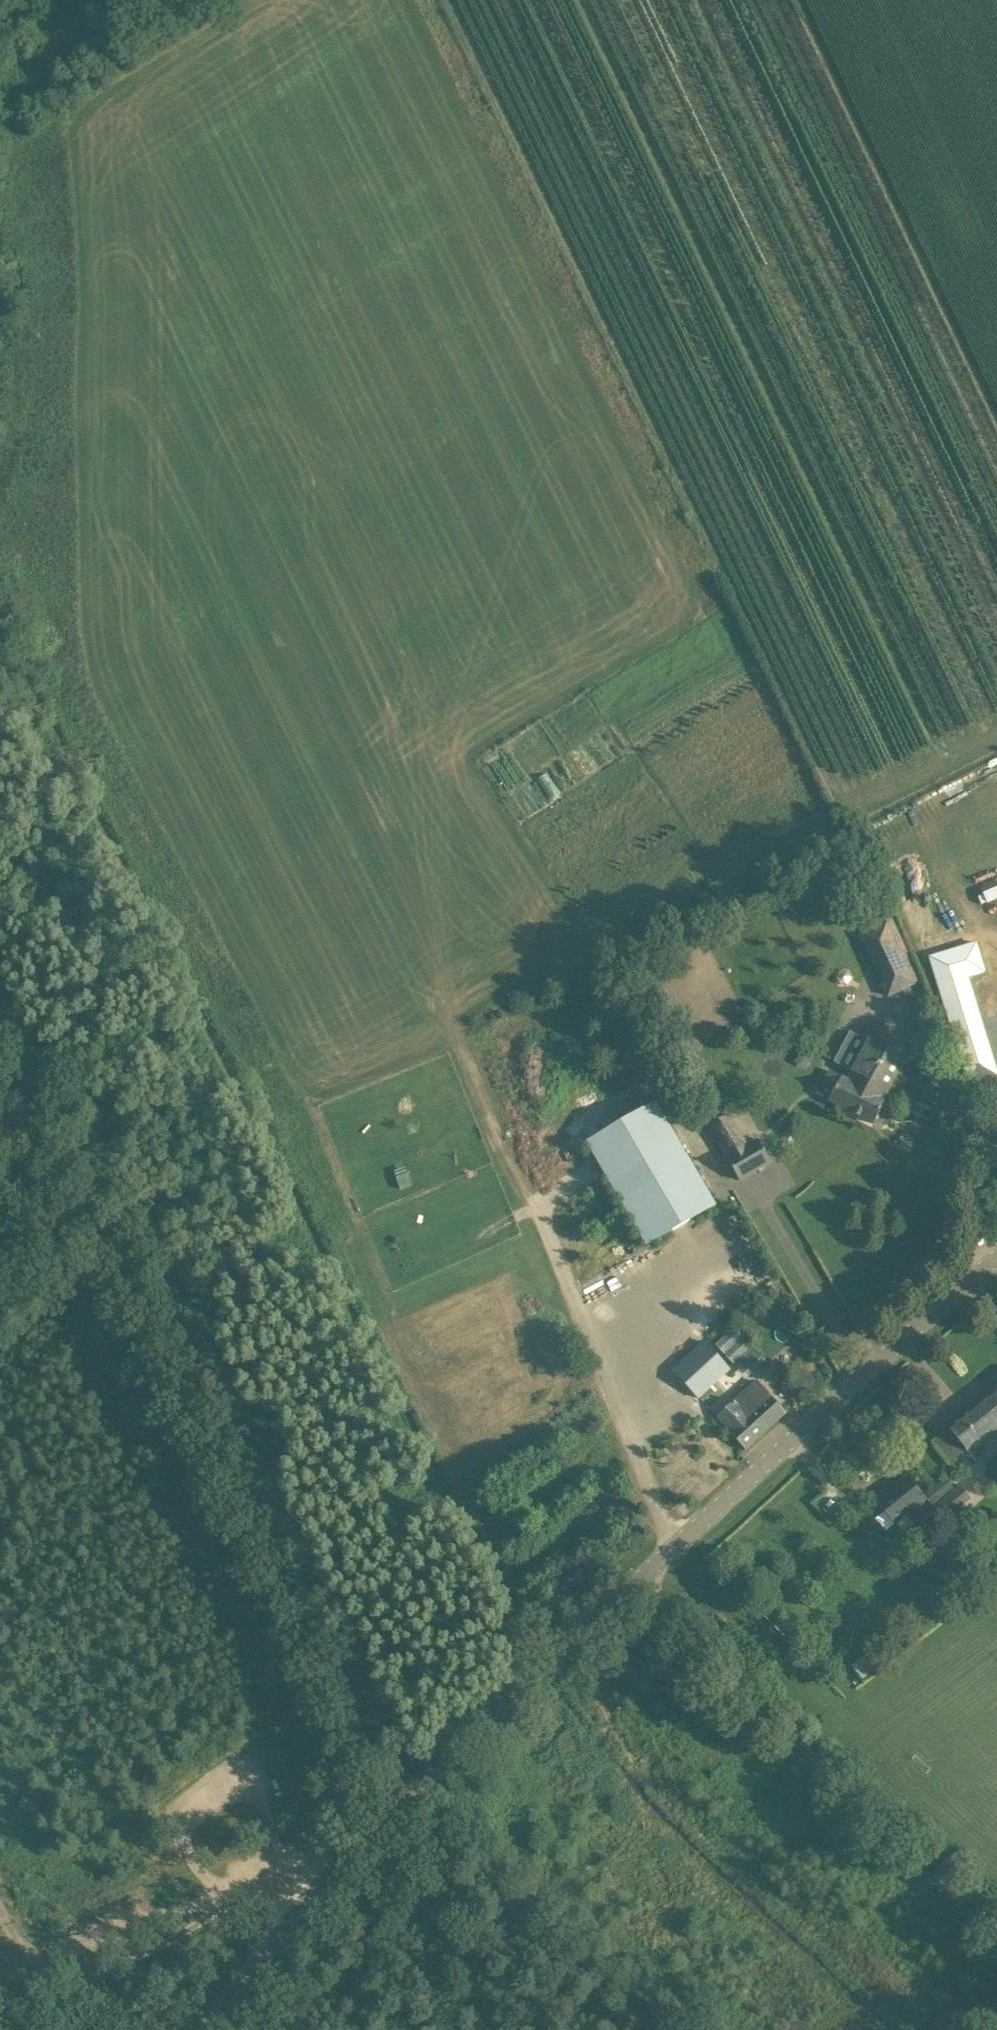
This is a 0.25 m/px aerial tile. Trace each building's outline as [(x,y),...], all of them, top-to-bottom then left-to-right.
[(915,985),(886,921),(859,934),(888,998),(915,985)] [(986,968),(978,940),(936,953),(945,981),(986,968)] [(872,1023),(849,1068),(889,1089),(913,1045),(872,1023)] [(959,1048),(969,1082),(996,1074),(986,1040),(959,1048)] [(806,1068),(814,1054),(803,1048),(795,1062),(806,1068)] [(889,1089),(849,1068),(844,1077),(842,1076),(828,1102),(874,1123),(887,1097),(885,1097),(889,1089)] [(717,1205),(657,1101),(586,1142),(646,1246),(717,1205)] [(731,1114),(722,1119),(709,1126),(741,1181),(772,1163),(758,1137),(747,1143),(731,1114)] [(745,1377),(764,1359),(733,1326),(714,1343),(745,1377)] [(729,1368),(706,1342),(674,1371),(698,1397),(729,1368)] [(757,1380),(716,1417),(746,1449),(787,1412),(757,1380)] [(948,1427),(968,1452),(995,1430),(996,1433),(996,1404),(989,1394),(948,1427)] [(894,1524),(926,1498),(908,1476),(888,1492),(886,1489),(876,1497),(878,1499),(876,1501),(894,1524)] [(945,1478),(925,1495),(933,1505),(934,1504),(954,1487),(945,1478)] [(934,1504),(933,1505),(946,1520),(972,1498),(960,1484),(935,1505),(934,1504)]
